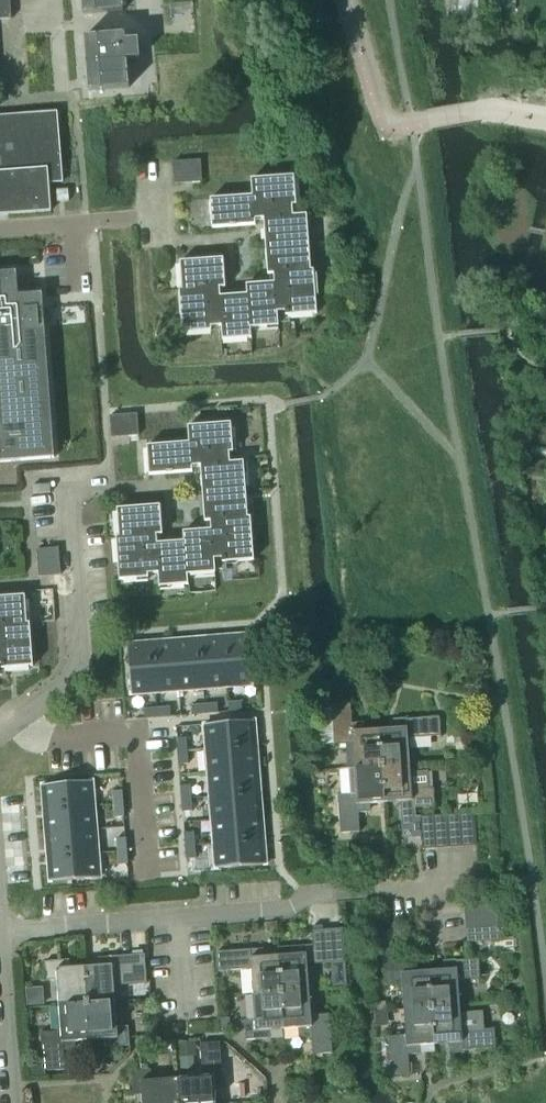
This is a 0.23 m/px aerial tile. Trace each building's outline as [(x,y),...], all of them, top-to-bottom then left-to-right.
[(12,19),(10,0),(0,0),(0,20),(12,19)] [(83,15),(123,11),(122,0),(81,0),(83,15)] [(446,18),(482,24),(486,0),(443,0),(446,18)] [(488,5),(514,9),(516,0),(489,0),(488,5)] [(125,34),(84,37),(88,91),(129,88),(127,60),(140,59),(138,40),(125,41),(125,34)] [(14,116),(15,129),(0,131),(0,216),(51,212),(49,184),(62,183),(57,113),(14,116)] [(173,163),(175,185),(202,183),(201,161),(173,163)] [(252,197),(255,220),(264,219),(293,216),(292,206),(296,206),(294,177),(251,180),(252,197)] [(57,203),(69,202),(68,191),(56,191),(57,203)] [(212,229),(256,225),(255,220),(252,197),(210,200),(212,229)] [(272,275),(273,283),(275,283),(278,324),(289,323),(289,316),(316,314),(307,215),(293,216),(264,219),(268,275),(272,275)] [(180,262),(182,291),(220,288),(225,288),(223,259),(180,262)] [(0,273),(0,463),(54,459),(44,327),(39,327),(36,296),(37,296),(41,296),(42,296),(42,294),(18,296),(16,272),(0,273)] [(247,295),(251,329),(278,327),(278,324),(275,283),(273,283),(247,285),(247,295)] [(211,327),(221,326),(219,297),(220,297),(220,288),(182,291),(179,291),(182,334),(211,331),(211,327)] [(219,297),(221,326),(222,340),(251,338),(251,329),(247,295),(220,297),(219,297)] [(111,438),(129,436),(139,436),(137,414),(110,416),(111,438)] [(190,443),(192,467),(200,466),(200,465),(229,463),(229,453),(233,452),(231,423),(190,426),(191,443),(190,443)] [(149,475),(192,472),(192,467),(190,443),(147,446),(149,475)] [(200,465),(200,466),(202,484),(202,493),(245,489),(244,462),(229,463),(200,465)] [(202,493),(204,522),(209,521),(248,519),(247,517),(245,489),(202,493)] [(117,545),(156,543),(157,542),(156,535),(162,534),(160,505),(117,508),(119,536),(116,536),(117,545)] [(213,529),(215,570),(226,569),(226,562),(254,560),(251,517),(247,517),(248,519),(209,521),(210,530),(213,529)] [(185,541),(187,574),(215,573),(215,570),(213,529),(210,530),(183,531),(184,541),(185,541)] [(156,543),(158,573),(159,587),(188,585),(187,574),(185,541),(184,541),(157,542),(156,543)] [(148,573),(158,573),(156,543),(117,545),(119,580),(148,578),(148,573)] [(59,548),(37,549),(39,577),(62,575),(59,548)] [(5,675),(5,668),(32,666),(30,623),(26,623),(25,595),(0,597),(0,676),(5,675)] [(226,637),(223,637),(226,683),(227,687),(251,685),(248,635),(245,635),(244,635),(236,636),(235,636),(232,636),(231,636),(231,637),(227,637),(227,636),(226,637)] [(202,639),(199,639),(203,689),(227,687),(226,683),(223,637),(221,637),(220,637),(212,638),(211,638),(208,638),(207,638),(208,638),(203,639),(203,638),(202,638),(202,639)] [(177,641),(175,641),(179,691),(184,690),(203,689),(199,639),(196,639),(195,639),(190,640),(190,639),(189,639),(189,640),(187,640),(186,640),(178,641),(178,640),(177,640),(177,641)] [(155,643),(152,643),(156,693),(179,691),(175,641),(174,641),(173,641),(165,642),(165,641),(164,641),(164,642),(161,642),(160,642),(156,643),(155,642),(155,643)] [(130,645),(127,645),(131,695),(156,693),(152,643),(149,643),(148,643),(143,644),(143,643),(142,643),(142,644),(140,644),(140,643),(139,643),(139,644),(130,645),(130,644),(129,644),(130,645)] [(241,702),(228,703),(229,712),(242,711),(241,702)] [(217,704),(204,705),(205,714),(218,713),(217,705),(217,704)] [(331,708),(318,709),(320,745),(334,744),(352,743),(353,769),(382,767),(379,730),(361,731),(361,723),(351,723),(350,704),(331,705),(331,708)] [(204,705),(191,706),(192,715),(205,714),(204,705)] [(170,708),(157,709),(158,718),(171,717),(170,708)] [(157,709),(144,710),(144,719),(158,718),(157,709)] [(396,729),(379,730),(382,767),(409,765),(407,739),(440,736),(439,717),(396,720),(396,729)] [(254,721),(204,725),(206,750),(256,746),(256,743),(256,742),(255,737),(256,737),(256,736),(255,736),(255,734),(256,734),(255,733),(254,724),(255,724),(255,723),(254,723),(254,721)] [(186,738),(177,739),(178,752),(187,751),(186,738)] [(256,746),(206,750),(208,773),(258,769),(258,768),(258,767),(257,758),(258,758),(257,758),(257,755),(257,754),(256,749),(257,749),(256,749),(256,746)] [(187,751),(178,752),(179,765),(188,764),(187,751)] [(409,765),(382,767),(384,803),(399,802),(401,827),(412,826),(413,837),(421,837),(420,817),(416,817),(415,808),(435,807),(433,788),(429,789),(428,772),(410,773),(409,765)] [(343,795),(338,796),(340,834),(359,833),(358,813),(367,812),(367,804),(384,803),(382,767),(353,769),(341,770),(343,795)] [(258,769),(208,773),(210,797),(260,793),(260,790),(260,789),(259,784),(260,784),(259,783),(259,781),(259,780),(258,772),(259,772),(258,771),(258,769)] [(43,788),(42,788),(42,789),(43,789),(43,797),(43,798),(44,801),(43,801),(43,802),(44,801),(44,806),(44,807),(44,810),(94,806),(92,781),(42,785),(43,788)] [(189,785),(181,786),(182,799),(191,798),(189,785)] [(122,791),(113,791),(114,805),(123,804),(122,791)] [(260,793),(210,797),(212,820),(262,816),(262,815),(262,814),(261,806),(261,805),(261,802),(261,801),(260,802),(260,797),(261,797),(260,796),(260,793)] [(191,798),(182,799),(183,812),(192,812),(191,798)] [(123,804),(114,805),(115,818),(124,817),(123,804)] [(45,813),(44,813),(44,814),(45,814),(45,819),(45,820),(45,822),(45,823),(46,831),(46,832),(46,834),(96,830),(94,806),(44,810),(45,813)] [(474,813),(461,814),(463,846),(475,845),(477,845),(474,813)] [(461,814),(448,815),(450,847),(463,846),(461,814)] [(448,815),(435,816),(437,848),(450,847),(448,815)] [(262,816),(212,820),(214,844),(264,840),(263,837),(264,837),(264,836),(263,836),(263,832),(263,831),(263,828),(263,827),(262,819),(262,818),(262,816)] [(435,816),(420,817),(421,837),(422,849),(425,849),(437,848),(435,816)] [(46,835),(46,836),(47,845),(47,848),(47,849),(48,854),(47,854),(48,854),(48,857),(98,853),(96,830),(46,834),(46,835)] [(193,833),(184,834),(186,847),(194,846),(193,833)] [(125,838),(116,839),(117,852),(126,851),(125,838)] [(264,840),(214,844),(216,869),(266,865),(265,862),(266,862),(265,862),(265,853),(265,852),(264,850),(265,850),(265,849),(264,849),(264,844),(264,843),(264,840)] [(194,846),(186,847),(187,860),(195,859),(194,846)] [(126,851),(117,852),(119,865),(127,864),(126,851)] [(48,860),(48,861),(49,866),(48,866),(48,867),(49,867),(49,869),(49,870),(50,879),(49,879),(49,880),(50,880),(50,882),(100,878),(98,853),(48,857),(48,860)] [(464,902),(465,916),(498,914),(497,900),(464,902)] [(465,916),(466,929),(498,927),(498,914),(465,916)] [(466,929),(467,943),(499,941),(498,927),(466,929)] [(296,954),(278,956),(281,993),(309,991),(307,966),(345,963),(342,929),(312,932),(313,945),(295,947),(296,954)] [(403,985),(405,1011),(433,1009),(430,971),(412,973),(411,965),(402,965),(399,930),(382,931),(385,986),(403,985)] [(251,969),(253,995),(281,993),(278,956),(260,957),(260,950),(217,952),(218,971),(251,969)] [(101,965),(84,966),(87,1005),(115,1003),(114,985),(132,984),(146,983),(144,954),(101,957),(101,965)] [(430,971),(433,1009),(459,1007),(458,980),(479,979),(478,959),(446,962),(446,970),(430,971)] [(66,960),(44,962),(46,981),(57,980),(59,1007),(87,1005),(84,966),(67,968),(66,960)] [(281,993),(284,1030),(301,1029),(302,1036),(311,1036),(312,1055),(331,1054),(329,1016),(311,1017),(309,991),(281,993)] [(243,1021),(244,1030),(246,1040),(267,1039),(267,1031),(284,1030),(281,993),(253,995),(254,1020),(243,1021)] [(150,1002),(143,1002),(144,1016),(151,1015),(150,1002)] [(115,1003),(87,1005),(89,1040),(107,1039),(108,1047),(130,1046),(129,1038),(128,1026),(118,1027),(118,1024),(116,1023),(115,1003)] [(54,1031),(40,1032),(43,1072),(65,1070),(64,1050),(73,1050),(72,1041),(89,1040),(87,1005),(59,1007),(61,1031),(54,1031)] [(459,1007),(433,1009),(435,1044),(451,1043),(452,1051),(495,1048),(494,1029),(483,1030),(482,1017),(460,1018),(459,1007)] [(416,1046),(435,1044),(433,1009),(405,1011),(406,1036),(388,1037),(390,1075),(409,1074),(408,1055),(417,1054),(416,1046)] [(220,1018),(220,1031),(230,1030),(230,1017),(220,1018)] [(180,1042),(180,1057),(195,1056),(194,1041),(180,1042)] [(177,1079),(179,1102),(216,1102),(215,1087),(223,1086),(220,1043),(201,1044),(203,1078),(177,1079)] [(142,1102),(179,1102),(177,1079),(152,1081),(151,1070),(132,1071),(133,1093),(142,1092),(142,1102)]
